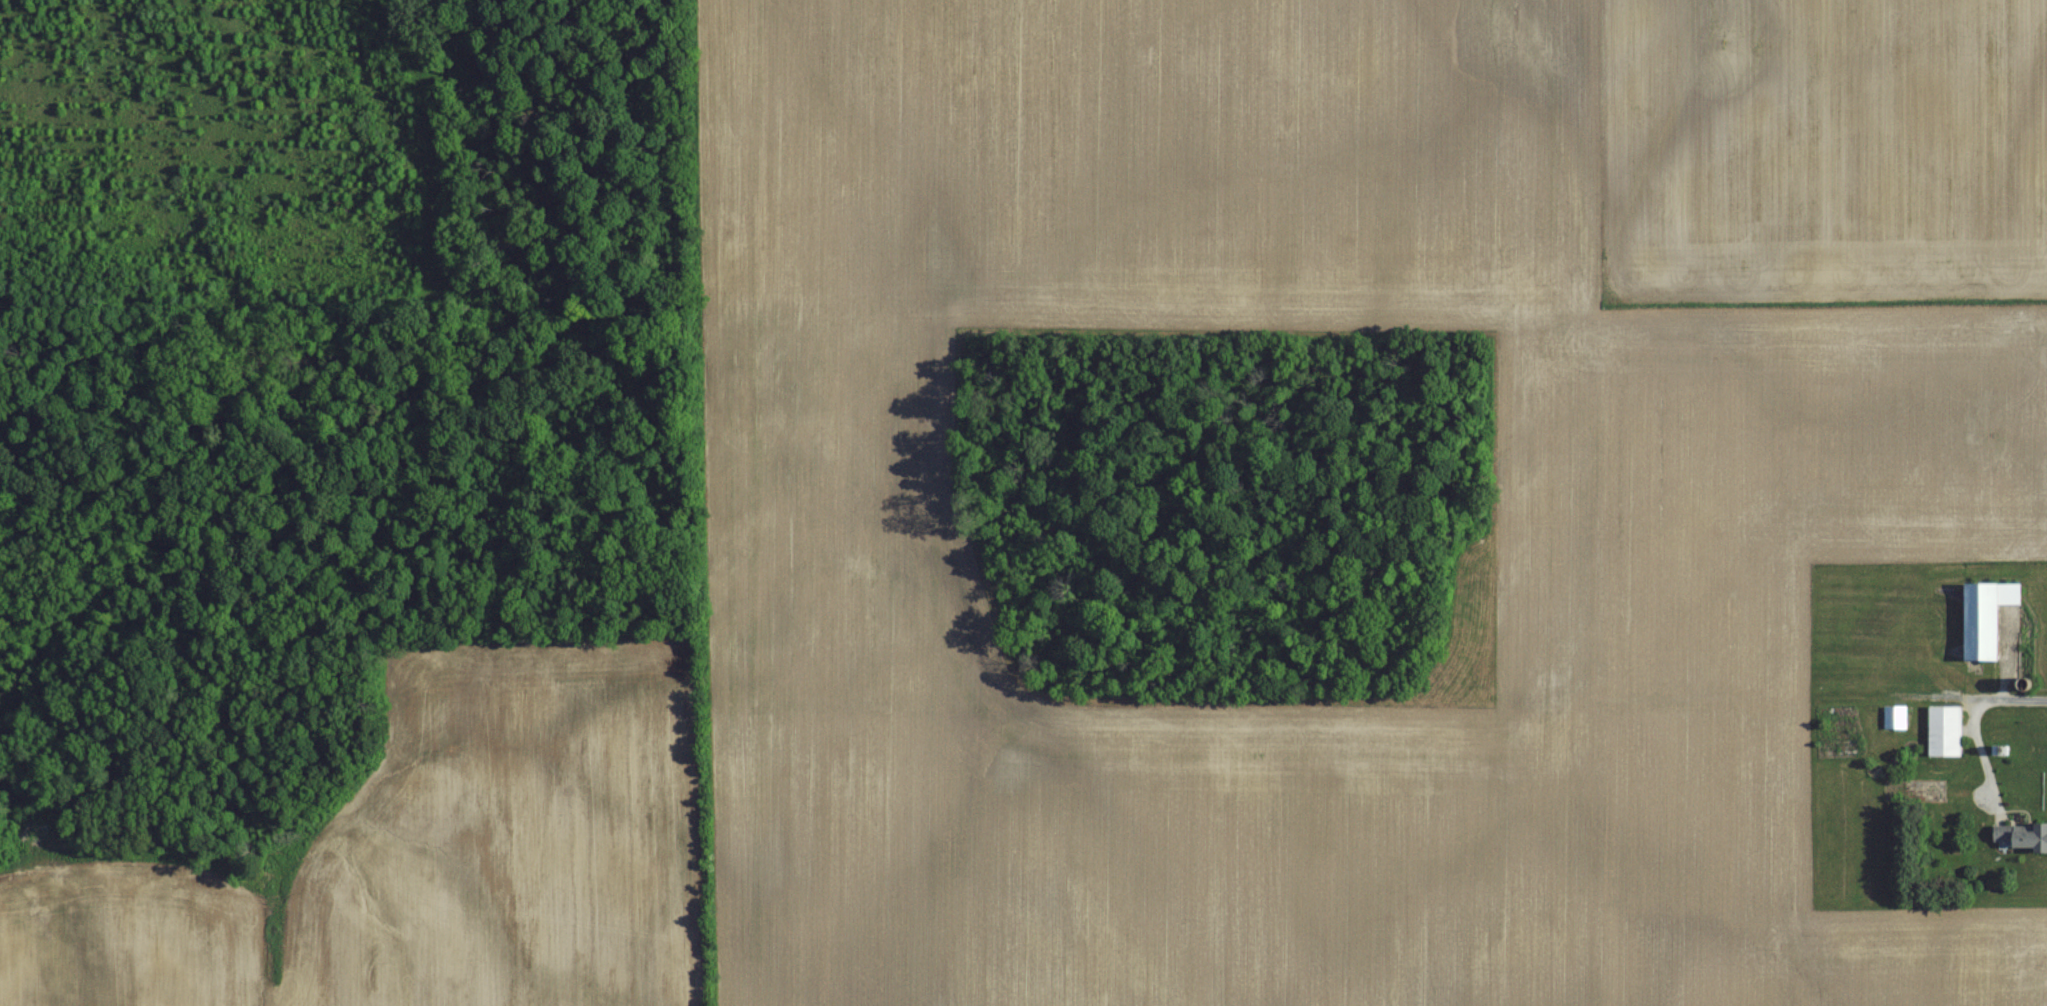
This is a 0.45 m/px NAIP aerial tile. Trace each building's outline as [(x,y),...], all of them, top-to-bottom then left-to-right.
[(1991,581),(1957,581),(1957,658),(1991,658),(1991,581)] [(1924,754),(1958,754),(1958,705),(1924,705),(1924,754)] [(1989,823),(1989,841),(2004,841),(2004,847),(2027,847),(2027,851),(2046,851),(2046,823),(1989,823)]
